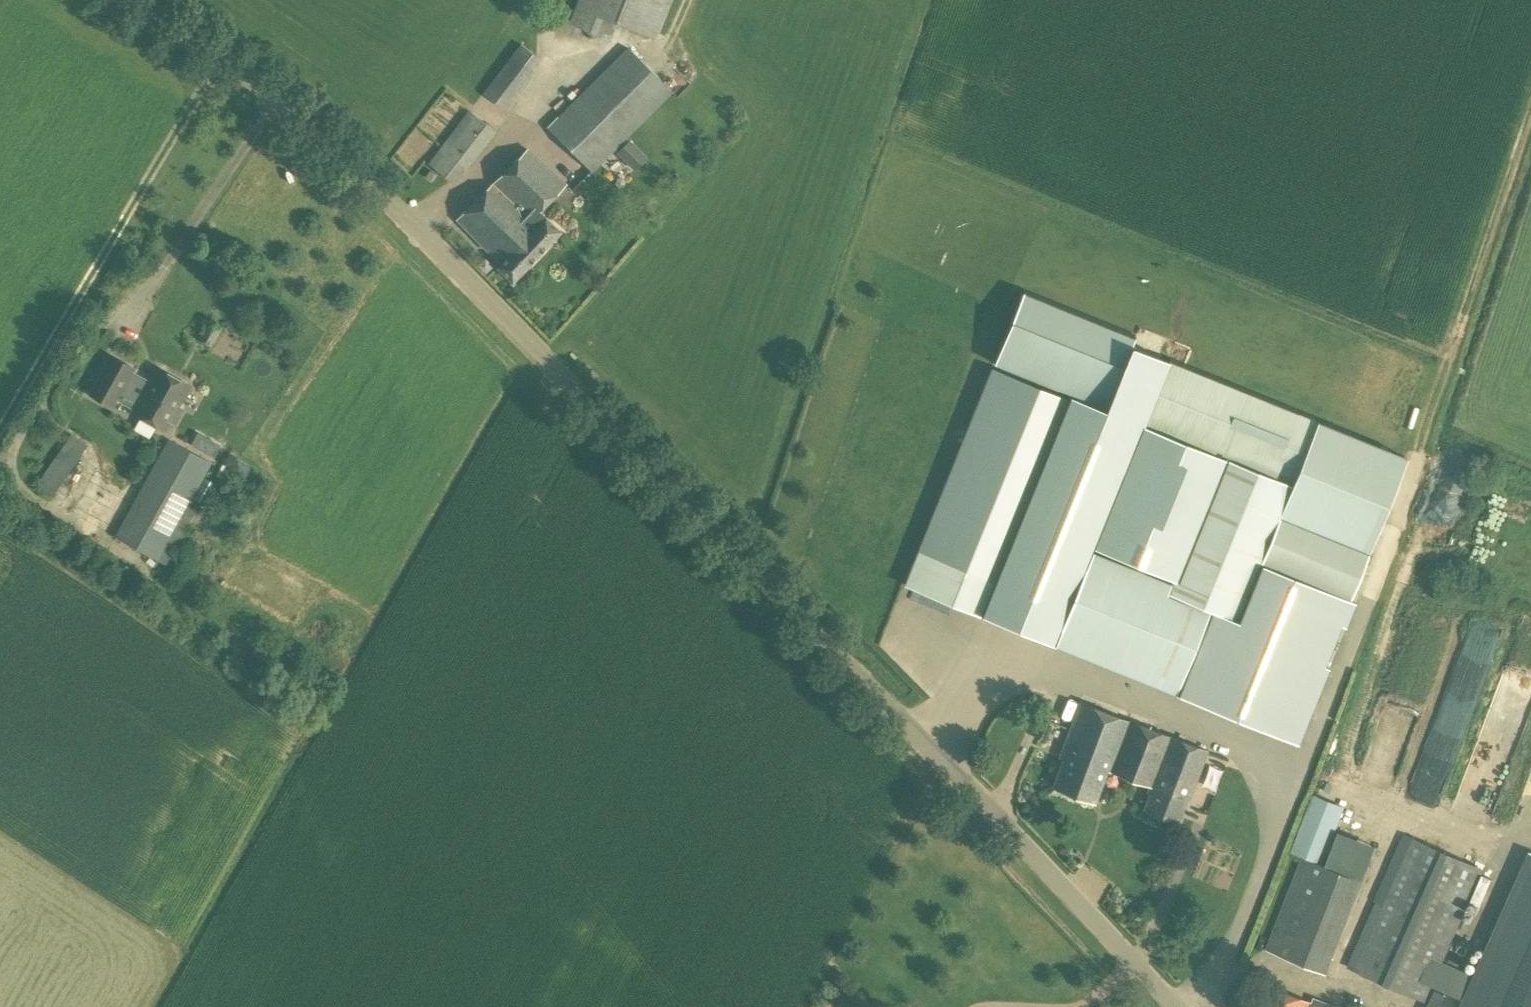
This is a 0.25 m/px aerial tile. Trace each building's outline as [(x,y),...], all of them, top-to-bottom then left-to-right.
[(671,0),(577,0),(568,23),(609,40),(616,23),(655,39),(671,0)] [(503,109),(532,70),(530,69),(538,58),(520,44),(483,93),(503,109)] [(592,172),(672,92),(627,47),(547,127),(592,172)] [(467,171),(496,132),(468,110),(428,164),(452,182),(463,168),(467,171)] [(648,157),(629,139),(616,152),(634,170),(648,157)] [(493,183),(548,243),(560,231),(538,210),(565,183),(527,149),(493,183)] [(511,280),(548,243),(493,183),(457,220),(500,263),(496,266),(511,280)] [(1064,392),(1105,409),(1130,346),(1134,337),(1022,292),(993,364),(1064,392)] [(210,345),(220,328),(208,321),(198,338),(210,345)] [(992,367),(904,585),(980,616),(1047,642),(1051,633),(1055,623),(1060,626),(1088,559),(1091,551),(1092,547),(1106,513),(1132,450),(1143,421),(1148,409),(1151,402),(1168,361),(1130,346),(1105,409),(1064,392),(1063,396),(992,367)] [(148,382),(130,372),(133,368),(110,355),(89,393),(112,406),(116,398),(134,408),(132,412),(163,429),(169,420),(173,422),(181,408),(176,406),(188,384),(157,367),(148,382)] [(1405,458),(1168,361),(1151,402),(1148,409),(1143,421),(1132,450),(1106,513),(1092,547),(1091,551),(1088,559),(1060,626),(1055,623),(1051,633),(1047,642),(1296,744),(1327,667),(1323,665),(1340,624),(1344,626),(1354,601),(1349,599),(1405,458)] [(51,496),(71,467),(87,445),(71,434),(56,457),(36,485),(51,496)] [(156,559),(210,462),(168,439),(116,535),(156,559)] [(1106,769),(1123,718),(1080,702),(1059,757),(1063,758),(1053,787),(1095,802),(1106,769)] [(1152,787),(1171,737),(1123,718),(1106,769),(1152,787)] [(1171,737),(1152,787),(1143,810),(1178,823),(1186,799),(1188,800),(1207,751),(1171,737)] [(1207,761),(1205,790),(1220,791),(1222,763),(1207,761)] [(1529,851),(1474,975),(1442,961),(1483,869),(1406,834),(1346,967),(1425,1002),(1432,985),(1463,999),(1459,1006),(1530,1006),(1530,851),(1529,851)] [(1326,974),(1362,881),(1301,857),(1265,950),(1326,974)] [(1310,1001),(1267,985),(1259,1006),(1308,1006),(1310,1001)]
